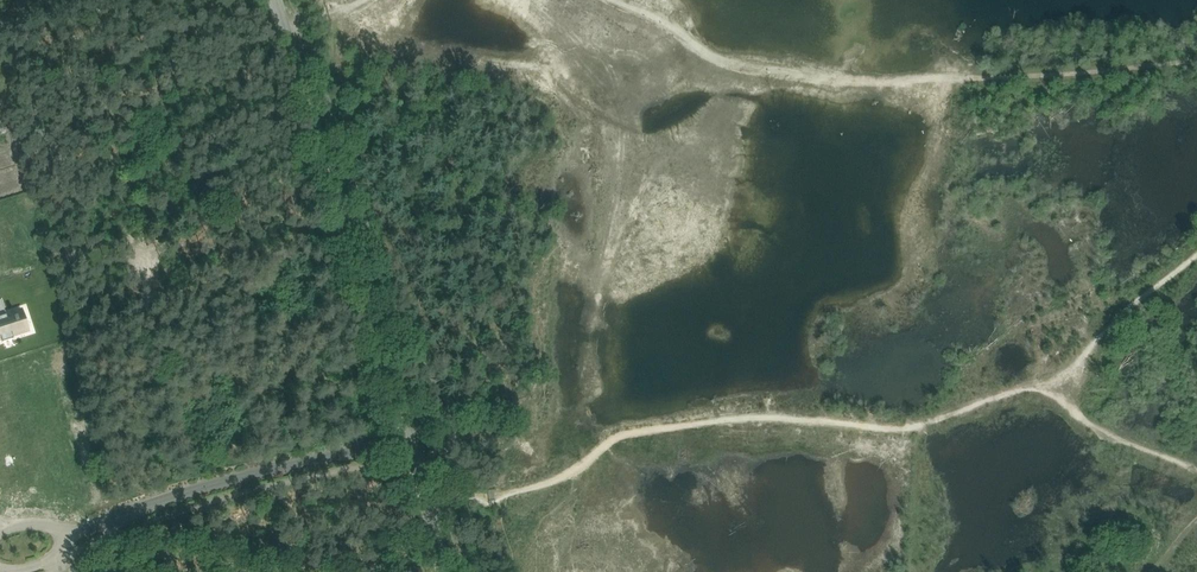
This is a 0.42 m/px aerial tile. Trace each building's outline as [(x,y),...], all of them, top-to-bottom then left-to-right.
[(17,257),(14,247),(0,251),(0,262),(17,257)] [(4,316),(0,317),(0,339),(2,339),(3,341),(14,338),(13,335),(24,332),(17,312),(4,316)]
